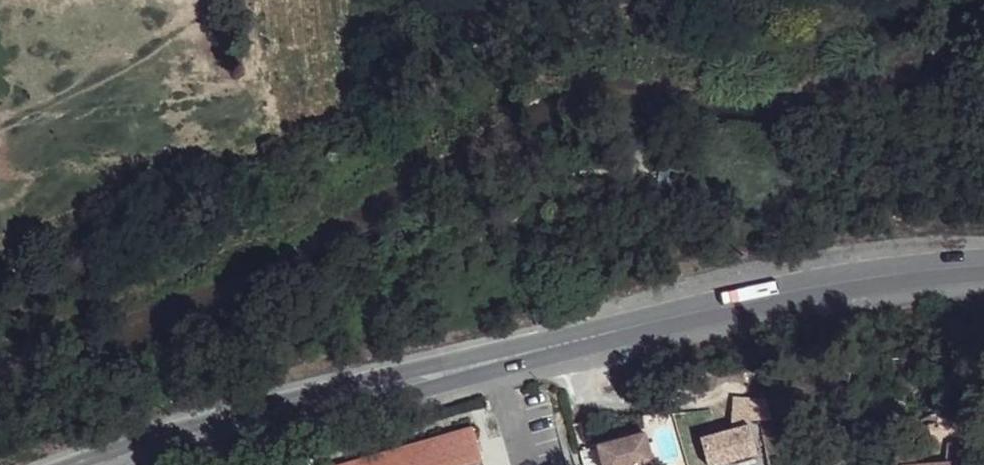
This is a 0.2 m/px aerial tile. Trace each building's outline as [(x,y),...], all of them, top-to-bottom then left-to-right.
[(732,429),(702,438),(709,464),(713,464),(758,452),(748,419),(772,421),(766,400),(733,397),(732,429)] [(347,464),(483,464),(473,430),(347,464)] [(582,451),(585,464),(644,464),(655,462),(646,433),(582,451)] [(895,453),(896,464),(971,464),(970,437),(945,439),(945,460),(918,461),(916,452),(895,453)]
